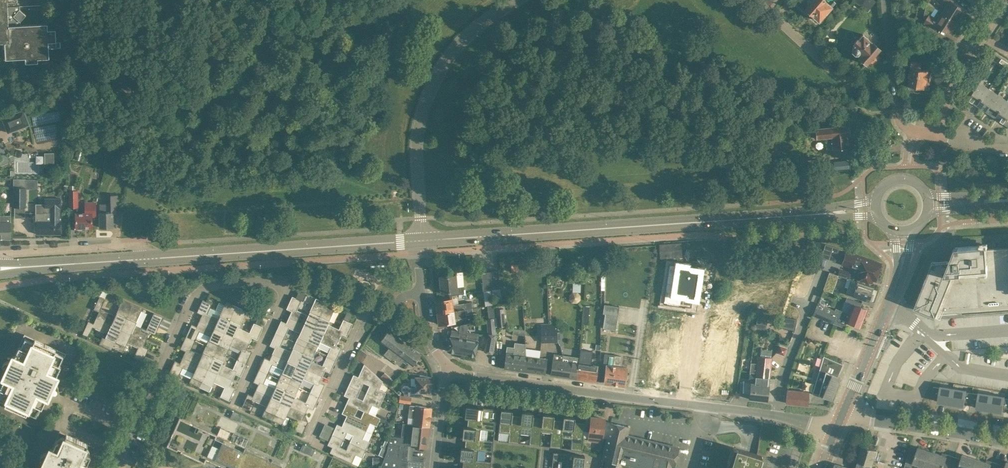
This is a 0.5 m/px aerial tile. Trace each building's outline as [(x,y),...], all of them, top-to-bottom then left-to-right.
[(20,5),(47,4),(46,0),(0,0),(0,43),(5,42),(6,59),(25,58),(26,63),(38,62),(38,58),(49,58),(49,47),(60,46),(60,40),(56,41),(56,29),(48,29),(48,23),(21,24),(21,20),(26,15),(20,9),(20,5)] [(805,8),(812,15),(819,21),(820,19),(822,19),(824,17),(824,15),(831,6),(825,1),(825,0),(808,0),(807,1),(809,3),(805,8)] [(867,11),(875,1),(874,0),(854,0),(867,11)] [(940,8),(959,20),(966,9),(954,1),(955,0),(943,0),(945,1),(940,8)] [(924,17),(926,18),(924,21),(928,24),(936,29),(939,25),(951,33),(959,20),(940,8),(940,9),(928,1),(924,17)] [(899,21),(906,22),(907,15),(900,14),(899,21)] [(864,63),(865,62),(866,63),(879,48),(872,41),(872,42),(863,33),(858,39),(857,38),(854,42),(855,44),(852,48),(852,51),(855,53),(858,53),(860,55),(859,57),(860,57),(859,59),(864,63)] [(911,77),(909,90),(926,92),(928,79),(931,80),(932,72),(929,72),(929,69),(921,68),(922,62),(912,61),(910,76),(911,77)] [(990,89),(988,88),(980,82),(969,99),(979,106),(990,89)] [(979,106),(989,113),(1001,96),(990,89),(979,106)] [(1000,120),(1007,108),(1007,101),(1001,96),(989,113),(1000,120)] [(1000,120),(1007,125),(1007,108),(1000,120)] [(24,110),(3,117),(8,132),(29,125),(24,110)] [(34,113),(37,139),(60,137),(58,120),(61,120),(60,110),(34,113)] [(850,139),(848,138),(847,134),(849,134),(848,124),(816,128),(817,137),(826,136),(827,148),(833,148),(849,146),(849,145),(850,143),(850,139)] [(54,152),(45,152),(45,166),(55,166),(54,152)] [(111,155),(110,161),(118,163),(119,156),(111,155)] [(826,159),(827,167),(845,166),(844,157),(826,159)] [(13,178),(13,207),(26,207),(26,187),(26,178),(13,178)] [(78,190),(76,190),(69,190),(68,190),(68,207),(78,207),(78,190)] [(110,204),(104,204),(100,204),(100,227),(113,227),(113,212),(120,212),(119,194),(110,194),(110,204)] [(61,221),(61,208),(62,208),(62,198),(45,198),(45,208),(45,211),(36,211),(36,221),(37,221),(37,223),(37,233),(61,233),(61,221)] [(96,215),(96,205),(96,202),(85,202),(86,213),(76,213),(76,227),(92,227),(92,215),(96,215)] [(11,222),(11,215),(0,215),(0,238),(11,238),(11,222)] [(659,242),(659,257),(682,256),(682,241),(659,242)] [(987,248),(987,245),(956,247),(950,260),(933,261),(915,307),(936,315),(939,316),(940,315),(1007,310),(1007,247),(987,248)] [(827,246),(824,258),(837,262),(841,249),(835,247),(835,248),(827,246)] [(846,252),(843,263),(860,268),(857,276),(863,278),(863,279),(871,281),(872,278),(875,279),(880,263),(846,252)] [(670,275),(666,304),(680,306),(681,294),(696,296),(699,270),(681,268),(680,276),(670,275)] [(490,271),(492,289),(500,288),(499,270),(490,271)] [(482,272),(484,290),(492,289),(490,271),(482,272)] [(839,275),(829,272),(826,281),(835,284),(839,275)] [(573,273),(573,291),(570,294),(569,299),(572,302),(577,303),(580,300),(581,295),(578,291),(581,292),(581,283),(585,283),(586,273),(573,273)] [(465,293),(464,286),(458,286),(457,274),(440,275),(441,292),(449,291),(450,295),(465,293)] [(857,281),(857,282),(850,279),(846,292),(851,294),(859,297),(868,300),(873,286),(857,281)] [(100,296),(96,304),(102,306),(105,299),(100,296)] [(302,300),(296,297),(292,296),(291,300),(300,304),(302,300)] [(314,328),(326,302),(316,297),(308,314),(293,307),(289,316),(314,328)] [(121,328),(133,302),(123,298),(116,315),(101,308),(96,317),(121,328)] [(436,300),(437,311),(473,307),(472,301),(453,304),(452,298),(446,299),(436,300)] [(212,303),(207,301),(203,299),(201,303),(210,307),(212,303)] [(204,311),(200,320),(225,331),(237,305),(227,301),(219,318),(204,311)] [(133,302),(121,328),(146,340),(151,331),(153,332),(156,326),(158,327),(163,316),(154,312),(146,329),(136,324),(143,307),(133,302)] [(328,323),(336,306),(326,302),(314,328),(339,339),(343,330),(328,323)] [(813,314),(833,323),(836,315),(847,320),(847,321),(861,326),(868,309),(853,303),(849,313),(836,308),(835,310),(818,303),(813,314)] [(239,327),(247,310),(237,305),(225,331),(250,343),(254,334),(239,327)] [(473,307),(437,311),(439,324),(449,322),(455,322),(455,315),(473,313),(473,307)] [(495,308),(497,326),(506,326),(504,308),(495,308)] [(603,327),(616,329),(618,314),(605,312),(603,327)] [(256,323),(260,325),(264,318),(264,317),(259,315),(256,323)] [(289,316),(286,322),(285,325),(300,332),(296,342),(306,346),(314,328),(289,316)] [(705,340),(727,343),(729,331),(736,332),(738,319),(717,316),(716,328),(707,327),(705,340)] [(121,328),(96,317),(94,323),(92,326),(93,326),(107,333),(103,343),(113,347),(121,328)] [(784,327),(785,327),(795,329),(796,319),(785,317),(784,327)] [(353,323),(349,321),(344,319),(342,323),(351,327),(353,323)] [(206,345),(216,349),(225,331),(200,320),(196,329),(211,336),(206,345)] [(252,326),(261,331),(263,326),(260,325),(256,323),(254,322),(252,326)] [(557,342),(557,340),(557,339),(557,332),(557,325),(548,326),(549,342),(557,342)] [(92,328),(86,326),(83,333),(89,336),(92,328)] [(549,342),(548,326),(540,326),(541,342),(549,342)] [(113,347),(123,351),(127,342),(142,349),(146,340),(121,328),(113,347)] [(276,332),(285,337),(287,333),(278,328),(276,332)] [(335,348),(337,345),(339,339),(314,328),(306,346),(316,351),(320,341),(335,348)] [(421,354),(389,329),(380,341),(389,347),(384,353),(400,365),(403,360),(406,362),(407,361),(413,365),(421,354)] [(448,351),(458,352),(460,343),(465,344),(468,332),(467,332),(467,333),(462,332),(452,330),(448,351)] [(216,349),(226,354),(231,345),(246,351),(250,343),(225,331),(216,349)] [(188,332),(186,336),(195,340),(197,336),(188,332)] [(283,340),(285,337),(276,332),(274,336),(283,340)] [(479,334),(471,333),(468,332),(465,344),(460,343),(458,352),(475,356),(477,346),(478,339),(479,334)] [(493,352),(496,334),(488,333),(484,351),(493,352)] [(55,381),(56,381),(52,379),(64,354),(26,336),(0,392),(0,399),(36,415),(48,390),(51,391),(55,381)] [(195,340),(186,336),(184,340),(194,344),(195,340)] [(667,364),(667,365),(675,366),(677,353),(669,352),(671,339),(650,336),(649,349),(655,350),(654,362),(667,364)] [(515,341),(514,346),(507,345),(505,358),(504,368),(524,370),(527,354),(525,343),(515,341)] [(276,344),(272,353),(298,364),(306,346),(296,342),(292,351),(276,344)] [(723,370),(725,358),(732,359),(734,347),(713,343),(712,356),(703,355),(701,368),(709,369),(710,368),(723,370)] [(208,368),(216,349),(206,345),(202,354),(187,348),(183,356),(208,368)] [(784,354),(786,347),(780,345),(777,352),(784,354)] [(298,364),(323,376),(327,367),(312,360),(316,351),(306,346),(298,364)] [(216,349),(208,368),(233,379),(237,370),(222,363),(226,354),(216,349)] [(361,349),(356,358),(363,362),(368,353),(361,349)] [(136,352),(134,356),(143,361),(145,356),(136,352)] [(327,356),(336,360),(338,356),(329,352),(327,356)] [(551,374),(576,378),(578,362),(564,360),(565,354),(554,352),(551,374)] [(298,364),(272,353),(268,362),(283,369),(279,378),(289,383),(298,364)] [(545,373),(546,364),(547,357),(527,354),(524,370),(545,373)] [(239,355),(237,359),(247,363),(248,359),(239,355)] [(607,365),(606,372),(605,382),(624,385),(626,375),(627,367),(620,366),(621,356),(614,355),(613,366),(607,365)] [(190,382),(200,386),(208,368),(183,356),(179,365),(194,372),(190,382)] [(334,364),(336,360),(327,356),(325,360),(334,364)] [(758,356),(758,363),(751,362),(750,372),(756,373),(761,373),(760,376),(770,377),(772,357),(762,356),(758,356)] [(810,392),(808,401),(826,403),(828,398),(831,400),(841,378),(838,376),(843,364),(834,360),(825,356),(823,360),(822,360),(816,382),(812,392),(810,392)] [(245,367),(247,363),(237,359),(236,363),(245,367)] [(593,364),(578,362),(576,378),(596,381),(599,364),(598,364),(598,360),(594,360),(593,364)] [(298,364),(289,383),(299,387),(304,378),(319,384),(323,376),(298,364)] [(354,374),(349,384),(360,389),(364,382),(370,385),(366,392),(383,399),(386,392),(379,389),(383,381),(364,364),(359,376),(354,374)] [(261,365),(259,369),(268,373),(270,369),(261,365)] [(169,373),(178,377),(179,377),(180,373),(171,368),(169,373)] [(208,368),(200,386),(209,391),(214,381),(229,388),(233,379),(208,368)] [(266,377),(268,373),(259,369),(257,373),(266,377)] [(384,372),(380,377),(389,385),(394,380),(384,372)] [(761,373),(756,373),(755,383),(751,383),(750,388),(749,398),(768,400),(770,384),(769,384),(770,377),(760,376),(761,373)] [(404,395),(422,397),(422,393),(422,392),(430,391),(430,385),(432,386),(432,377),(420,374),(420,376),(416,376),(415,387),(410,387),(408,384),(404,384),(402,387),(402,390),(404,392),(404,395)] [(260,381),(258,384),(256,390),(281,401),(289,383),(279,378),(275,388),(260,381)] [(306,412),(309,406),(310,403),(295,397),(299,387),(289,383),(281,401),(306,412)] [(347,402),(375,415),(379,407),(383,399),(366,392),(363,399),(357,397),(360,389),(349,384),(344,395),(349,397),(347,402)] [(945,401),(949,402),(952,387),(938,385),(938,389),(931,388),(930,395),(936,396),(936,400),(945,402),(945,401)] [(963,400),(969,401),(971,394),(965,393),(965,389),(952,387),(949,402),(953,402),(953,403),(963,405),(963,400)] [(312,388),(310,392),(319,396),(321,392),(312,388)] [(787,389),(786,402),(808,405),(808,401),(810,392),(808,392),(797,390),(787,389)] [(256,390),(253,395),(252,398),(267,405),(263,415),(272,419),(281,401),(256,390)] [(971,394),(969,401),(975,402),(975,407),(984,408),(984,407),(988,408),(991,393),(977,391),(976,395),(971,394)] [(230,400),(232,396),(222,392),(221,396),(230,400)] [(318,400),(319,396),(310,392),(308,396),(318,400)] [(991,393),(988,408),(992,409),(992,410),(1002,411),(1002,407),(1007,408),(1007,400),(1003,400),(1004,396),(991,393)] [(281,401),(272,419),(282,424),(287,414),(302,421),(306,412),(281,401)] [(242,406),(251,410),(253,406),(244,402),(242,406)] [(342,413),(347,415),(344,420),(367,430),(370,422),(376,425),(377,425),(380,417),(375,415),(347,402),(342,413)] [(430,425),(431,416),(432,407),(416,405),(416,406),(410,405),(408,423),(430,425)] [(464,426),(495,430),(496,419),(497,409),(483,407),(466,405),(465,417),(470,417),(469,426),(464,426)] [(508,441),(519,443),(521,429),(520,429),(522,411),(521,416),(512,415),(513,410),(501,409),(499,426),(499,431),(509,432),(508,441)] [(231,417),(238,420),(241,414),(234,411),(231,417)] [(522,411),(520,429),(521,429),(531,430),(529,444),(540,445),(542,431),(541,431),(543,414),(542,419),(533,418),(534,413),(522,411)] [(543,414),(541,431),(542,431),(552,432),(550,446),(561,447),(562,437),(563,433),(562,433),(564,421),(563,421),(554,420),(555,415),(543,414)] [(564,416),(563,421),(564,421),(562,433),(563,433),(562,437),(572,438),(571,449),(582,450),(583,437),(584,430),(585,422),(584,422),(584,423),(575,422),(575,417),(564,416)] [(283,464),(272,459),(271,460),(268,459),(269,457),(182,418),(180,417),(167,445),(178,450),(178,448),(181,450),(181,451),(204,462),(205,462),(206,460),(206,458),(218,464),(222,466),(227,467),(281,467),(283,464)] [(605,418),(591,417),(589,431),(589,437),(606,439),(607,440),(611,422),(610,422),(605,422),(605,418)] [(332,434),(344,439),(347,432),(353,434),(350,442),(366,449),(370,441),(363,438),(367,430),(344,420),(342,426),(337,423),(332,434)] [(611,422),(607,440),(603,458),(608,459),(606,467),(671,467),(672,466),(674,466),(679,447),(627,434),(629,426),(611,422)] [(430,425),(408,423),(406,438),(403,437),(402,442),(406,443),(406,444),(409,445),(409,447),(413,447),(413,445),(427,447),(427,445),(427,442),(430,425)] [(303,433),(304,429),(295,425),(293,429),(303,433)] [(485,450),(492,451),(494,440),(480,438),(481,429),(495,430),(464,426),(462,437),(467,438),(466,447),(485,450)] [(44,467),(83,467),(93,447),(61,432),(44,467)] [(366,449),(350,442),(346,449),(340,446),(344,439),(332,434),(328,444),(333,446),(330,452),(352,462),(356,454),(362,457),(366,449)] [(391,436),(389,442),(384,457),(385,457),(380,467),(423,467),(424,460),(420,460),(412,459),(412,455),(413,447),(409,447),(409,445),(406,444),(406,443),(402,442),(403,437),(392,436),(391,436)] [(379,454),(384,457),(389,442),(388,441),(388,440),(386,439),(383,445),(382,445),(381,446),(382,447),(379,454)] [(309,453),(312,448),(303,444),(301,450),(309,453)] [(853,467),(870,467),(871,465),(872,465),(877,449),(863,445),(859,459),(856,458),(853,467)] [(762,455),(747,451),(733,446),(729,460),(728,467),(759,467),(762,458),(761,457),(762,455)] [(491,461),(484,460),(485,450),(466,447),(461,447),(461,448),(460,458),(463,459),(465,459),(464,467),(491,467),(491,461)] [(933,451),(919,447),(917,451),(910,448),(907,458),(905,464),(912,466),(914,463),(922,465),(921,467),(927,467),(933,451)] [(927,467),(951,467),(955,456),(945,453),(944,455),(933,451),(927,467)] [(567,461),(566,467),(583,467),(585,456),(585,455),(554,452),(553,459),(567,461)] [(977,459),(963,454),(961,458),(955,456),(951,467),(974,467),(977,459)] [(974,467),(998,467),(999,463),(989,460),(988,462),(977,459),(974,467)]
